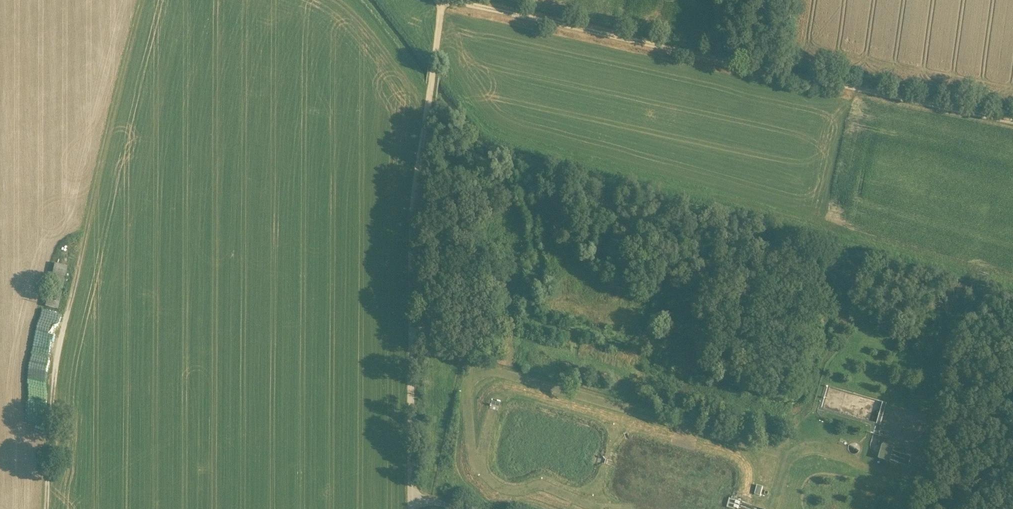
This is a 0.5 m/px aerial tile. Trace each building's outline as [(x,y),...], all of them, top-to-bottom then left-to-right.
[(67,267),(56,264),(46,307),(58,309),(67,267)] [(857,428),(879,432),(882,414),(854,408),(852,414),(859,416),(857,428)] [(894,449),(883,445),(879,459),(890,463),(894,449)] [(892,461),(909,464),(911,454),(894,451),(892,461)] [(762,495),(764,486),(757,485),(755,494),(762,495)]
